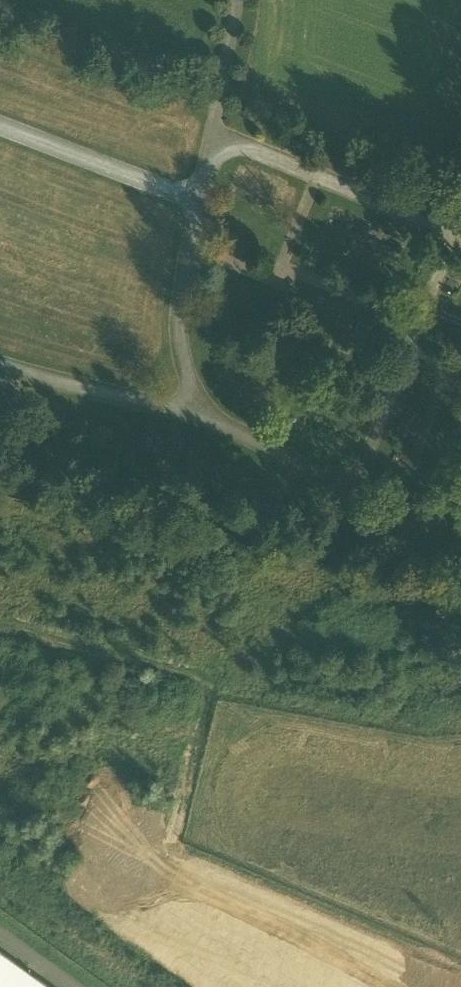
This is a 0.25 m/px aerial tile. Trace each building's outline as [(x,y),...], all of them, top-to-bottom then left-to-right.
[(0,953),(0,986),(47,986),(0,953)]
